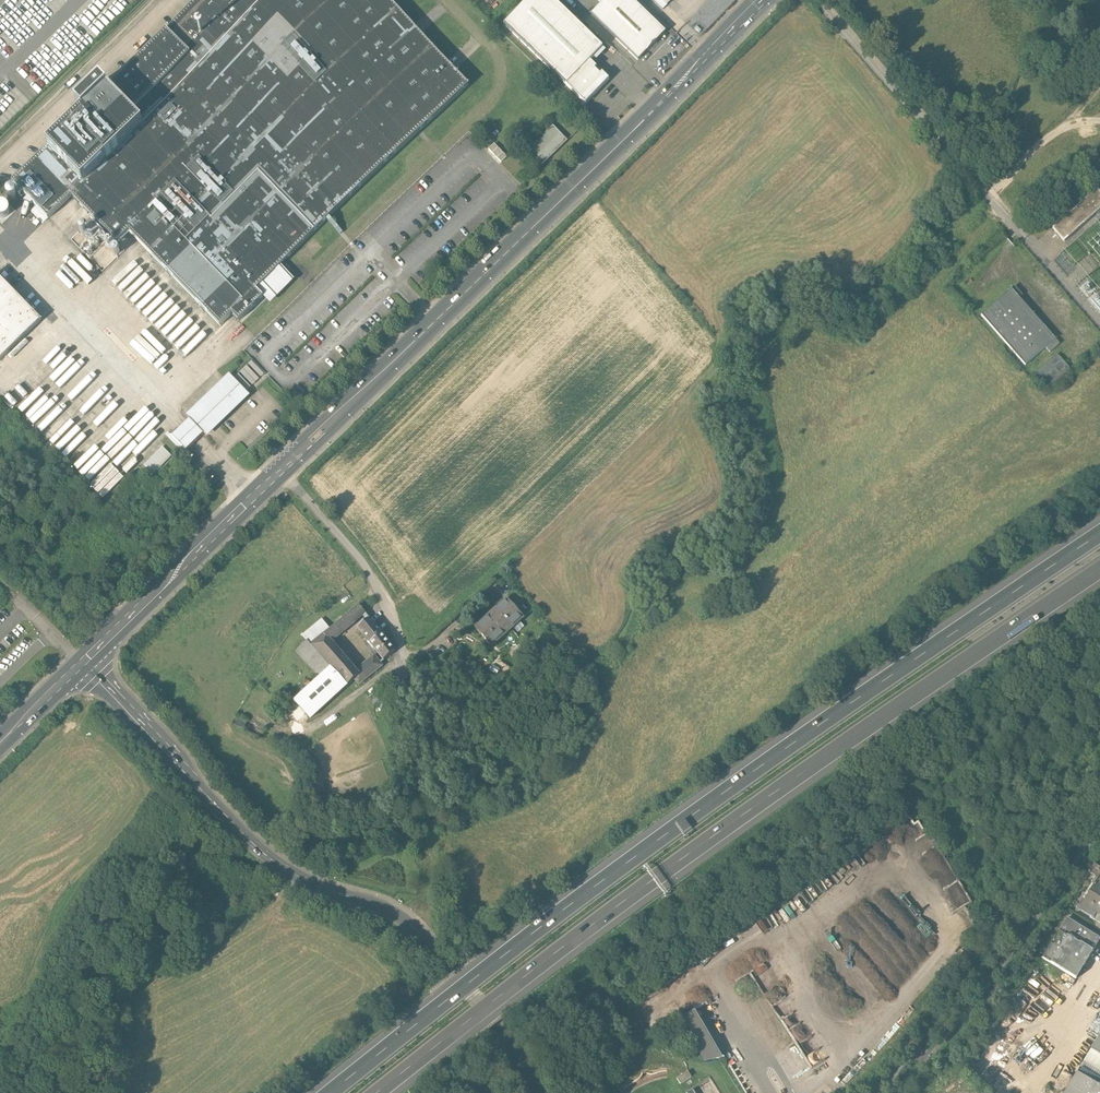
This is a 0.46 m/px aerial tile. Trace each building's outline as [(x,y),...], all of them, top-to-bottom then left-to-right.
[(386,0),(201,0),(108,90),(102,83),(98,79),(93,84),(97,88),(77,107),(84,114),(13,182),(36,206),(31,211),(43,223),(48,218),(72,196),(94,218),(71,240),(103,272),(125,250),(117,243),(129,231),(220,325),(232,314),(239,321),(263,297),(271,305),(295,281),(281,267),(469,86),(386,0)] [(504,24),(586,104),(609,80),(602,73),(600,75),(595,70),(597,68),(590,61),(603,48),(554,0),(528,0),(504,24)] [(591,15),(638,61),(666,32),(632,0),(598,0),(596,1),(600,5),(591,15)] [(667,5),(662,0),(654,0),(653,1),(663,10),(667,5)] [(553,126),(528,150),(542,165),(567,141),(553,126)] [(1064,238),(1099,206),(1099,194),(1095,189),(1053,226),(1064,238)] [(0,277),(0,359),(41,320),(0,277)] [(1059,342),(1010,286),(979,313),(1023,363),(1042,346),(1049,351),(1059,342)] [(169,324),(181,313),(177,308),(165,319),(169,324)] [(1055,353),(1031,372),(1046,389),(1061,375),(1059,371),(1065,364),(1055,353)] [(168,434),(166,436),(186,458),(189,455),(187,453),(187,451),(203,435),(205,435),(208,437),(250,396),(246,392),(264,374),(252,361),(234,379),(229,375),(187,416),(189,418),(189,420),(173,436),(171,436),(168,434)] [(172,456),(163,447),(144,465),(153,474),(172,456)] [(507,600),(475,628),(491,647),(523,618),(507,600)] [(310,720),(354,679),(359,675),(355,670),(331,642),(365,613),(358,605),(334,626),(330,630),(311,644),(331,668),(319,678),(294,700),(310,720)] [(358,628),(370,644),(382,635),(370,619),(358,628)] [(302,635),(307,641),(310,645),(311,644),(330,630),(322,620),(302,635)] [(395,651),(382,635),(370,644),(383,660),(395,651)] [(331,668),(311,644),(310,645),(307,641),(296,651),(319,678),(331,668)] [(374,655),(355,670),(359,675),(354,679),(358,684),(382,665),(374,655)] [(1098,877),(1076,912),(1094,923),(1099,926),(1099,878),(1098,877)] [(1064,920),(1040,961),(1074,981),(1083,966),(1086,967),(1091,959),(1088,957),(1098,940),(1064,920)] [(1094,923),(1092,927),(1099,932),(1099,926),(1094,923)] [(696,1012),(681,1023),(704,1063),(724,1060),(696,1012)] [(1091,1049),(1099,1054),(1099,1033),(1091,1049)] [(1091,1049),(1083,1062),(1099,1072),(1099,1054),(1091,1049)] [(1083,1062),(1079,1068),(1099,1080),(1099,1072),(1083,1062)] [(692,1078),(688,1072),(677,1079),(680,1085),(692,1078)] [(1063,1092),(1099,1092),(1099,1089),(1076,1073),(1063,1092)]
